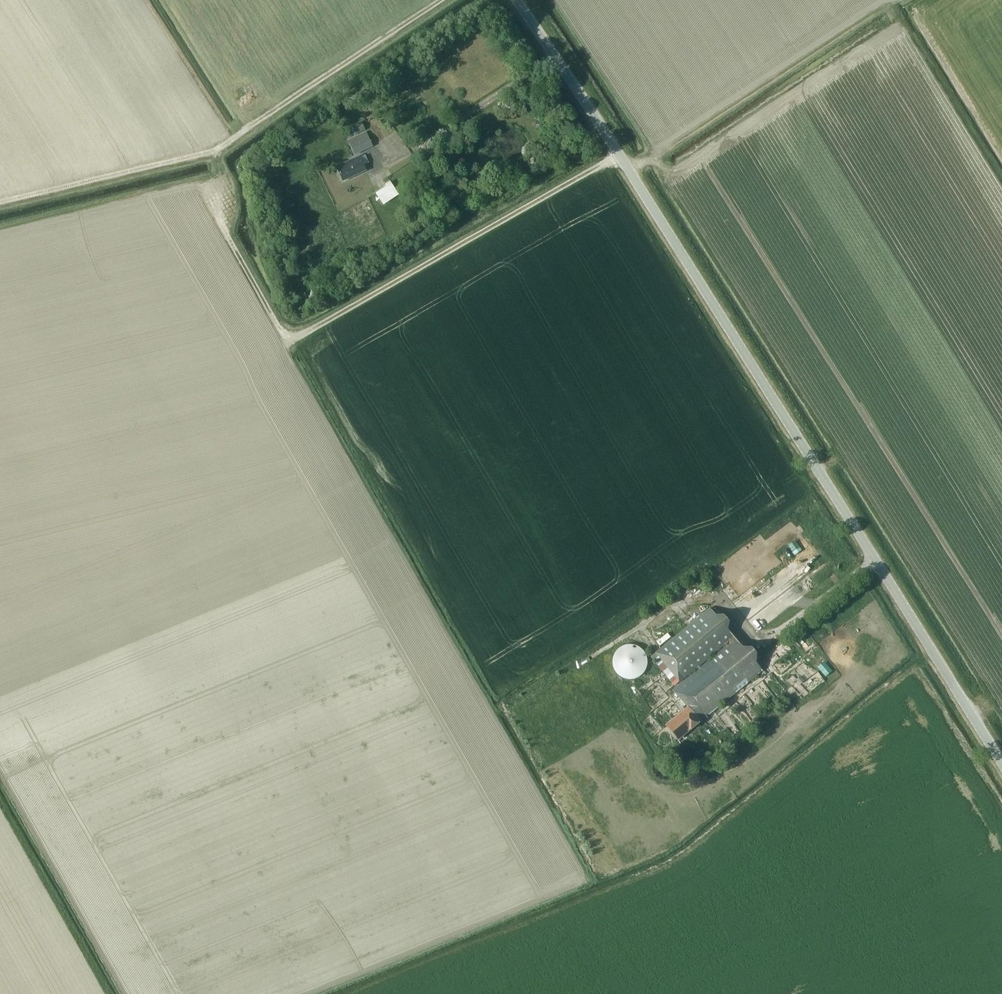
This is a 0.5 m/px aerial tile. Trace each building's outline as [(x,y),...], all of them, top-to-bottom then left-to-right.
[(365,130),(362,122),(353,126),(356,134),(365,130)] [(373,146),(366,132),(347,141),(354,155),(373,146)] [(342,180),(366,170),(360,157),(336,167),(342,180)] [(376,193),(384,205),(399,195),(391,183),(390,181),(385,185),(386,186),(376,193)] [(709,609),(654,654),(651,656),(676,686),(672,689),(688,708),(665,727),(675,740),(699,721),(695,716),(701,712),(705,716),(760,671),(709,609)] [(772,661),(791,651),(786,642),(767,652),(772,661)] [(635,646),(630,645),(626,646),(623,647),(620,648),(618,650),(616,652),(614,655),(613,659),(613,662),(613,665),(614,668),(615,671),(618,675),(620,677),(624,679),(627,680),(630,680),(633,680),(636,679),(639,678),(642,675),(644,672),(646,670),(647,667),(648,662),(647,659),(646,656),(644,652),(642,650),(640,648),(637,647),(635,646)] [(801,676),(797,680),(801,684),(805,681),(801,676)]
